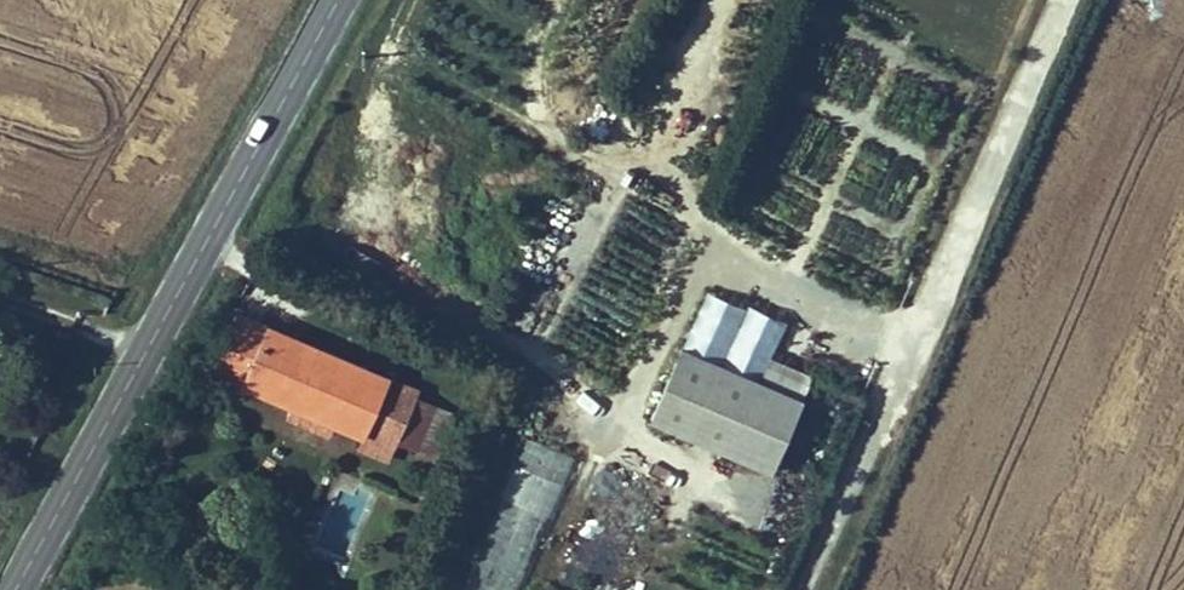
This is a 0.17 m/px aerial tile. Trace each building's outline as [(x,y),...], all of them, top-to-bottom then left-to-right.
[(419,378),(238,302),(210,368),(391,444),(419,378)] [(805,391),(680,337),(647,412),(772,467),(805,391)] [(572,453),(523,434),(463,589),(519,589),(572,453)] [(655,498),(604,473),(548,587),(553,589),(609,589),(655,498)]
